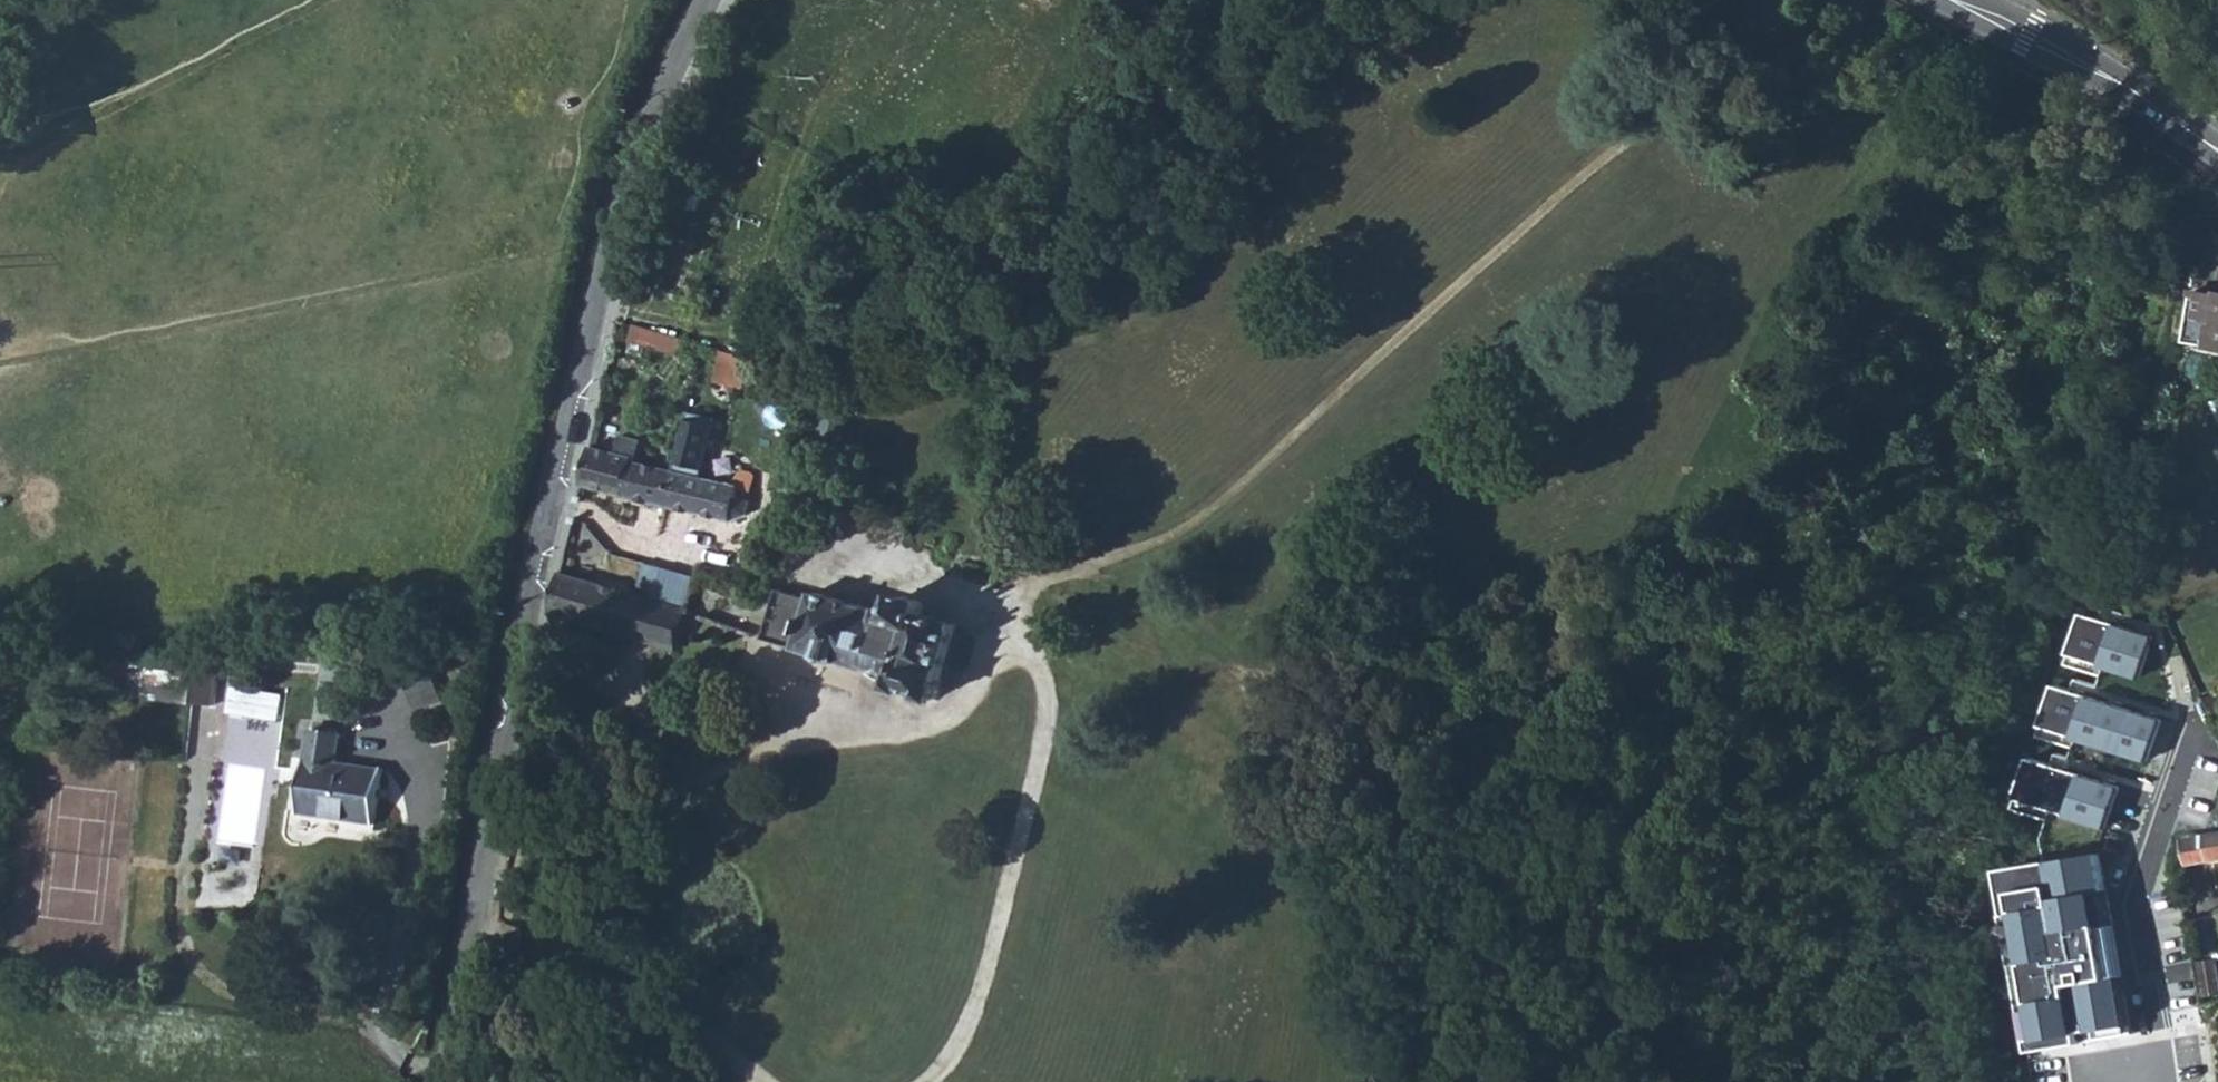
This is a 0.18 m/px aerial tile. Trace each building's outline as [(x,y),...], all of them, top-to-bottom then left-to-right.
[(2193,292),(2185,342),(2217,348),(2217,294),(2214,293),(2214,296),(2193,292)] [(687,340),(633,325),(630,341),(683,356),(687,340)] [(745,357),(724,350),(716,383),(738,389),(745,357)] [(732,484),(634,461),(635,459),(638,460),(643,442),(623,436),(620,437),(616,452),(592,447),(583,484),(626,496),(649,502),(673,507),(693,512),(733,520),(735,510),(739,489),(752,492),(756,480),(755,477),(753,474),(751,473),(747,471),(743,471),(739,473),(735,480),(732,484)] [(752,492),(739,489),(735,510),(747,513),(752,492)] [(645,585),(661,590),(668,567),(652,562),(645,585)] [(2170,575),(2156,571),(2152,584),(2166,588),(2170,575)] [(552,612),(553,612),(575,619),(607,630),(619,588),(618,587),(618,588),(609,586),(562,573),(552,612)] [(684,608),(622,589),(619,588),(607,630),(634,637),(650,641),(677,650),(687,620),(690,609),(684,608)] [(941,688),(959,624),(924,614),(926,606),(923,601),(905,596),(900,599),(896,613),(882,609),(881,612),(816,593),(813,600),(779,589),(763,639),(867,670),(868,667),(873,669),(873,672),(875,676),(879,678),(883,679),(887,679),(891,680),(895,678),(897,675),(898,676),(895,688),(907,692),(907,690),(927,695),(927,698),(939,701),(942,689),(941,688)] [(220,665),(199,663),(194,704),(215,706),(220,665)] [(288,721),(292,693),(239,685),(235,713),(288,721)] [(2154,805),(2190,709),(2136,689),(2100,785),(2154,805)] [(343,735),(313,730),(300,812),(376,824),(384,770),(338,763),(343,735)] [(2186,839),(2190,864),(2217,859),(2217,833),(2186,839)] [(2217,994),(2217,972),(2216,960),(2199,963),(2205,996),(2217,994)]
